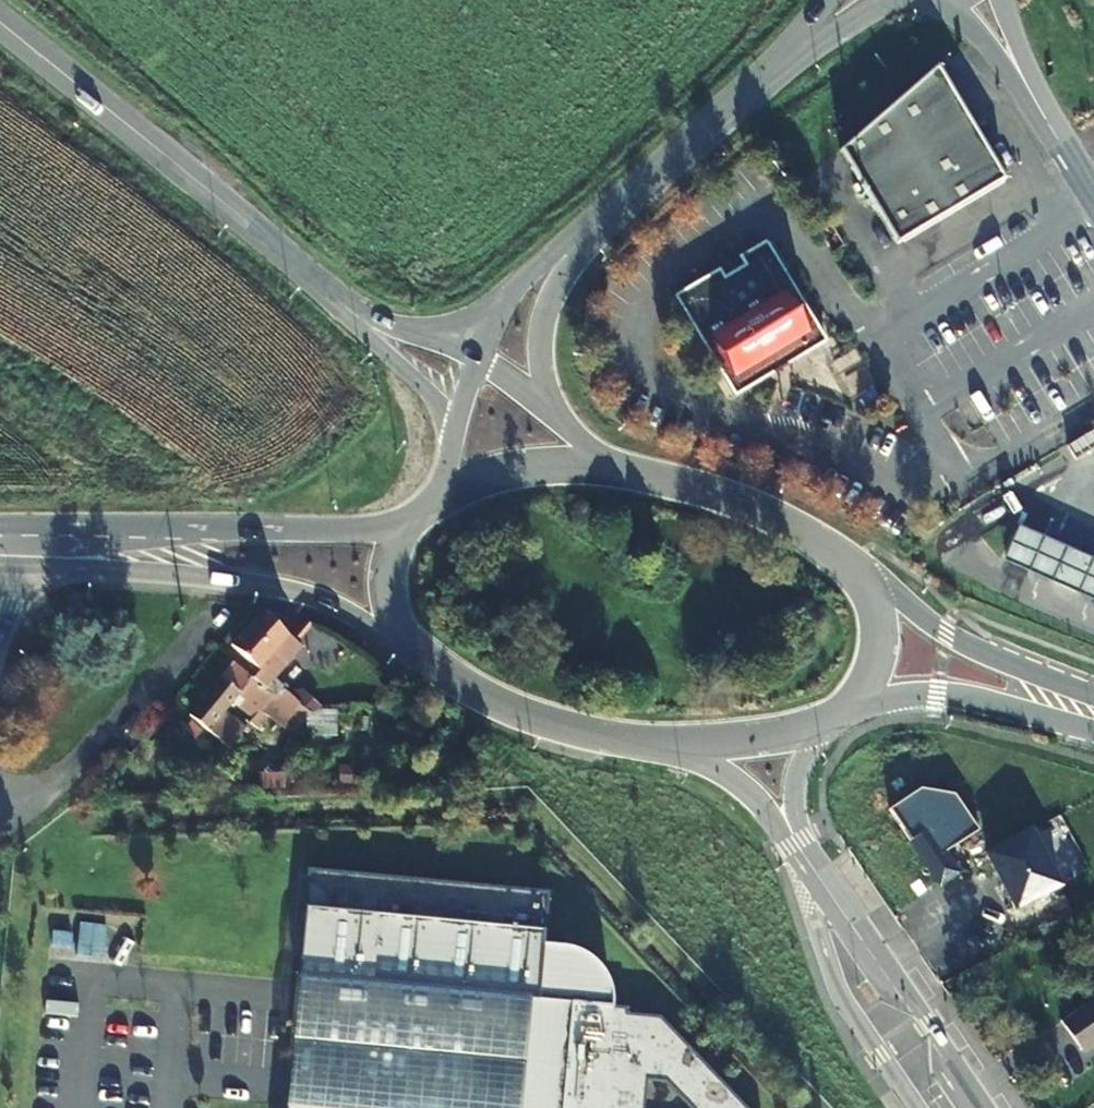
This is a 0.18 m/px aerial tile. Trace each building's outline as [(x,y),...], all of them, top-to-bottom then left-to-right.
[(936,69),(839,153),(895,247),(1004,182),(936,69)] [(807,185),(796,191),(807,208),(817,202),(807,185)] [(765,243),(674,298),(734,397),(762,380),(825,343),(765,243)] [(828,362),(851,409),(879,396),(856,349),(828,362)] [(1067,447),(1075,461),(1093,450),(1093,430),(1067,447)] [(1017,527),(1001,563),(1052,584),(1068,549),(1017,527)] [(1091,560),(1068,549),(1052,584),(1075,595),(1091,560)] [(1075,595),(1093,603),(1093,561),(1091,560),(1075,595)] [(255,676),(251,680),(263,691),(276,702),(287,691),(304,707),(324,684),(307,668),(286,691),(276,682),(304,650),(264,614),(235,646),(259,670),(255,676)] [(263,691),(251,680),(234,666),(189,713),(226,746),(241,731),(225,716),(242,697),(259,712),(251,722),(260,731),(269,721),(288,737),(311,713),(304,707),(287,691),(276,702),(263,691)] [(953,872),(920,818),(900,830),(933,884),(953,872)] [(1064,885),(1030,826),(979,854),(1013,913),(1064,885)] [(659,1018),(626,1016),(627,1010),(610,1009),(609,994),(605,980),(590,960),(568,948),(543,946),(548,893),(306,870),(296,979),(527,1001),(517,1107),(744,1107),(659,1018)] [(78,924),(77,951),(102,952),(103,925),(78,924)] [(284,1106),(304,1107),(517,1107),(527,1001),(296,979),(284,1106)] [(1062,1019),(1077,1044),(1093,1034),(1093,997),(1092,998),(1093,1001),(1062,1019)]
